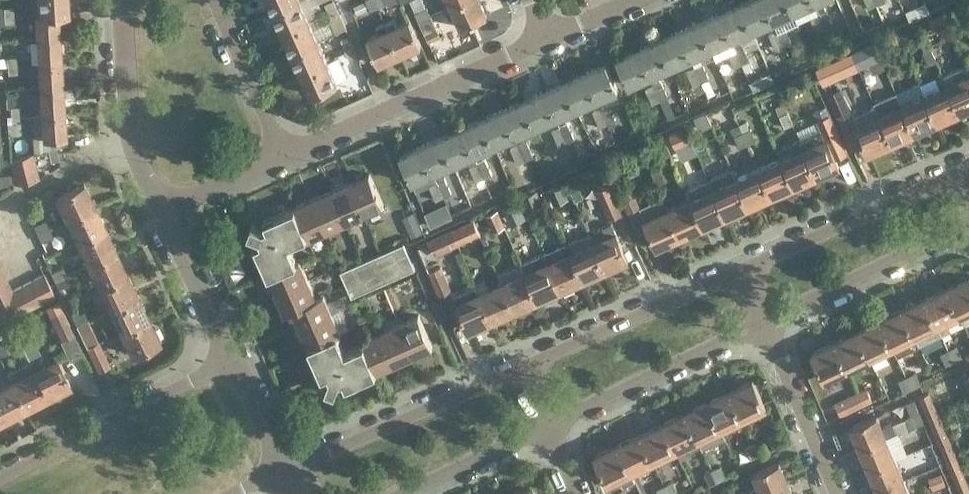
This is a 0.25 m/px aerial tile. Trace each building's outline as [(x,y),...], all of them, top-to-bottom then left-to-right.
[(39,14),(58,12),(69,11),(69,0),(38,0),(39,14)] [(274,10),(296,0),(269,0),(274,10)] [(301,0),(296,0),(274,10),(283,31),(310,19),(301,0)] [(325,3),(328,10),(337,6),(334,0),(332,0),(325,3)] [(379,7),(376,0),(366,0),(366,1),(370,9),(371,10),(379,7)] [(481,0),(464,0),(453,5),(447,7),(445,8),(450,18),(457,15),(462,26),(488,15),(481,0)] [(773,21),(764,0),(748,0),(741,3),(753,30),(765,25),(776,49),(777,48),(786,67),(792,64),(784,45),(773,21)] [(782,17),(794,12),(788,0),(764,0),(773,21),(784,45),(792,64),(807,58),(805,53),(799,56),(792,41),(782,17)] [(794,12),(814,3),(813,0),(788,0),(794,12)] [(825,27),(833,23),(823,0),(813,0),(814,3),(818,10),(825,27)] [(358,15),(370,9),(366,1),(354,6),(358,15)] [(719,12),(745,71),(749,79),(758,76),(755,69),(757,68),(754,60),(752,61),(747,51),(754,48),(751,42),(757,39),(753,30),(741,3),(719,12)] [(0,7),(0,24),(15,22),(14,6),(0,7)] [(332,18),(341,14),(337,6),(328,10),(310,19),(283,31),(292,51),(319,40),(312,23),(330,15),(332,18)] [(419,18),(430,13),(427,6),(416,12),(419,18)] [(817,30),(825,27),(818,10),(810,14),(817,30)] [(58,12),(39,14),(35,14),(37,39),(60,38),(58,12)] [(741,73),(745,71),(719,12),(700,21),(712,48),(721,67),(733,61),(735,67),(738,66),(741,73)] [(430,13),(419,18),(429,41),(440,36),(430,13)] [(941,13),(928,19),(934,31),(947,25),(941,13)] [(347,29),(341,14),(332,18),(330,19),(336,34),(347,29)] [(399,24),(396,17),(386,22),(389,28),(401,54),(422,45),(411,19),(399,24)] [(700,21),(680,30),(692,57),(712,48),(700,21)] [(389,28),(386,22),(376,26),(379,33),(368,38),(380,64),(401,54),(389,28)] [(852,28),(849,23),(828,32),(830,38),(852,28)] [(680,30),(659,39),(671,66),(692,57),(680,30)] [(60,38),(37,39),(38,64),(61,62),(60,38)] [(654,84),(661,100),(666,113),(664,114),(666,120),(677,115),(662,81),(658,72),(671,66),(659,39),(639,48),(651,75),(650,76),(654,84)] [(924,50),(922,51),(928,64),(936,60),(927,39),(920,42),(924,50)] [(328,60),(319,40),(292,51),(301,72),(328,60)] [(352,40),(343,44),(346,51),(355,47),(352,40)] [(346,51),(348,55),(350,58),(358,54),(355,47),(346,51)] [(651,75),(639,48),(617,57),(630,85),(650,76),(651,75)] [(8,65),(18,64),(17,56),(7,57),(7,59),(0,59),(0,65),(8,65)] [(311,94),(338,82),(333,72),(341,68),(336,57),(328,60),(301,72),(311,94)] [(705,88),(713,84),(703,61),(695,65),(702,82),(705,88)] [(63,87),(61,62),(38,64),(40,88),(63,87)] [(607,62),(585,72),(597,99),(619,89),(607,62)] [(8,65),(8,73),(18,72),(18,64),(8,65)] [(694,85),(702,82),(695,65),(687,69),(694,85)] [(965,65),(943,75),(960,113),(968,109),(968,73),(965,65)] [(597,99),(585,72),(565,81),(577,108),(597,99)] [(925,95),(937,123),(960,113),(943,75),(920,85),(925,95)] [(568,141),(576,138),(568,123),(581,117),(577,108),(565,81),(544,90),(556,117),(568,141)] [(838,83),(826,89),(828,93),(852,147),(864,142),(869,153),(892,143),(875,105),(853,115),(841,88),(840,88),(838,83)] [(653,103),(661,100),(654,84),(646,87),(653,103)] [(63,87),(40,88),(41,112),(64,111),(63,87)] [(568,141),(556,117),(544,90),(524,99),(536,126),(543,123),(547,132),(552,130),(562,153),(555,156),(560,166),(567,163),(568,164),(577,160),(568,141)] [(875,104),(875,105),(892,143),(915,133),(902,105),(897,94),(875,104)] [(915,133),(937,123),(925,95),(902,105),(915,133)] [(536,126),(524,99),(504,108),(516,135),(536,126)] [(601,107),(609,123),(617,119),(609,103),(601,107)] [(601,127),(609,123),(601,107),(593,111),(601,127)] [(516,135),(504,108),(483,118),(495,144),(516,135)] [(64,111),(41,112),(32,113),(33,137),(43,136),(43,138),(66,137),(64,111)] [(788,111),(780,115),(785,127),(794,123),(788,111)] [(800,138),(816,177),(839,166),(835,157),(847,152),(830,113),(817,119),(821,129),(800,138)] [(495,144),(483,118),(463,127),(475,154),(495,144)] [(739,123),(747,144),(757,140),(751,127),(750,128),(746,120),(739,123)] [(9,148),(9,147),(9,136),(1,137),(0,123),(0,149),(9,148)] [(740,147),(747,144),(739,123),(732,126),(740,147)] [(478,162),(475,154),(463,127),(442,136),(454,163),(466,157),(470,166),(477,182),(484,178),(478,162)] [(452,215),(460,211),(441,168),(454,163),(442,136),(422,145),(434,172),(452,215)] [(61,137),(43,138),(44,151),(62,146),(61,137)] [(776,149),(781,160),(793,187),(816,177),(800,138),(776,149)] [(519,143),(527,160),(535,156),(527,140),(519,143)] [(29,142),(9,147),(9,148),(10,151),(11,159),(32,154),(29,142)] [(538,186),(527,160),(519,143),(511,147),(518,163),(515,164),(527,191),(538,186)] [(452,215),(434,172),(422,145),(400,155),(412,181),(425,176),(435,198),(432,200),(440,220),(452,215)] [(12,164),(11,159),(10,151),(0,152),(0,164),(12,164)] [(12,164),(18,184),(40,178),(34,153),(32,154),(11,159),(12,164)] [(478,162),(484,178),(493,174),(486,158),(478,162)] [(758,170),(770,197),(793,187),(781,160),(758,170)] [(661,167),(651,172),(655,182),(666,178),(661,167)] [(748,207),(770,197),(758,170),(736,180),(748,207)] [(370,173),(350,182),(364,214),(384,206),(370,173)] [(12,186),(11,174),(0,175),(0,187),(12,186)] [(610,220),(623,215),(612,190),(610,183),(607,178),(594,184),(610,220)] [(725,217),(713,190),(709,180),(686,190),(690,200),(703,227),(725,217)] [(748,207),(736,180),(713,190),(725,217),(748,207)] [(350,182),(332,190),(346,223),(364,214),(350,182)] [(647,219),(641,207),(630,182),(617,187),(638,234),(648,229),(656,248),(680,237),(668,210),(647,219)] [(68,220),(95,207),(83,184),(56,197),(68,220)] [(332,190),(313,198),(327,231),(346,223),(332,190)] [(523,211),(516,195),(500,202),(507,218),(523,211)] [(294,208),(306,235),(308,240),(327,231),(313,198),(294,208)] [(703,227),(690,200),(668,210),(680,237),(703,227)] [(554,215),(559,228),(569,224),(563,211),(562,211),(557,205),(551,207),(554,215)] [(95,207),(68,220),(78,242),(105,229),(95,207)] [(268,273),(297,260),(289,243),(306,235),(294,208),(262,222),(265,228),(252,223),(248,233),(260,238),(254,241),(268,273)] [(493,230),(505,225),(498,210),(487,215),(493,230)] [(551,231),(559,228),(554,215),(546,219),(551,231)] [(451,229),(458,245),(481,234),(474,219),(451,229)] [(38,233),(49,228),(45,220),(34,225),(38,233)] [(587,234),(604,271),(627,261),(611,223),(587,234)] [(49,228),(38,233),(42,241),(53,235),(49,228)] [(116,251),(105,229),(78,242),(89,264),(116,251)] [(435,255),(458,245),(451,229),(428,240),(435,255)] [(565,244),(581,281),(604,271),(587,234),(565,244)] [(399,253),(407,249),(404,243),(396,247),(399,253)] [(546,263),(559,291),(581,281),(565,244),(543,253),(548,263),(546,263)] [(391,256),(399,253),(396,247),(388,250),(391,256)] [(407,249),(399,253),(402,259),(410,256),(407,249)] [(116,251),(89,264),(100,286),(127,273),(116,251)] [(379,262),(386,258),(384,252),(376,256),(379,262)] [(399,253),(391,256),(393,263),(402,259),(399,253)] [(370,258),(375,271),(381,268),(379,262),(376,256),(370,258)] [(404,266),(412,262),(410,256),(402,259),(404,266)] [(276,292),(309,277),(301,258),(297,260),(268,273),(276,292)] [(370,274),(374,271),(375,271),(370,258),(364,261),(370,274)] [(386,258),(379,262),(381,268),(389,265),(386,258)] [(396,269),(404,266),(402,259),(393,263),(396,269)] [(364,276),(367,275),(370,274),(364,261),(358,263),(364,276)] [(412,262),(404,266),(407,272),(415,269),(412,262)] [(358,279),(361,277),(364,276),(358,263),(352,266),(358,279)] [(520,264),(536,301),(559,291),(546,263),(526,272),(522,263),(520,264)] [(514,311),(536,301),(520,264),(498,273),(503,283),(502,283),(514,311)] [(384,275),(392,271),(389,265),(381,268),(384,275)] [(442,265),(429,271),(439,296),(453,290),(442,265)] [(55,281),(67,275),(63,266),(51,271),(55,281)] [(352,281),(354,281),(358,279),(352,266),(346,269),(352,281)] [(404,266),(396,269),(399,276),(407,272),(404,266)] [(374,271),(380,284),(387,281),(384,275),(381,268),(375,271),(374,271)] [(346,284),(352,281),(346,269),(340,271),(346,284)] [(367,275),(373,287),(380,284),(374,271),(370,274),(367,275)] [(392,271),(384,275),(387,281),(395,277),(392,271)] [(33,280),(43,301),(55,295),(44,273),(33,280)] [(127,273),(100,286),(111,309),(138,295),(127,273)] [(67,275),(55,281),(59,289),(71,282),(67,275)] [(366,290),(373,287),(367,275),(364,276),(361,277),(366,290)] [(959,315),(960,314),(964,324),(968,321),(968,276),(946,288),(959,315)] [(309,277),(276,292),(285,311),(292,308),(318,296),(309,277)] [(354,281),(359,293),(366,290),(361,277),(358,279),(354,281)] [(12,290),(6,279),(0,282),(0,296),(12,290)] [(489,289),(485,279),(475,284),(491,321),(514,311),(502,283),(489,289)] [(32,306),(43,301),(33,280),(22,285),(32,306)] [(352,297),(359,293),(354,281),(352,281),(346,284),(352,297)] [(468,331),(491,321),(475,284),(453,293),(457,303),(456,304),(468,331)] [(12,290),(0,296),(0,322),(32,306),(22,285),(12,290)] [(947,321),(959,315),(946,288),(924,298),(941,334),(942,333),(942,334),(951,330),(947,321)] [(300,326),(333,311),(325,292),(318,296),(292,308),(300,326)] [(148,317),(138,295),(111,309),(121,331),(148,317)] [(919,344),(941,334),(924,298),(902,309),(919,344)] [(51,316),(63,310),(59,302),(47,307),(51,316)] [(333,311),(300,326),(309,346),(338,334),(342,332),(342,331),(349,328),(340,308),(333,311)] [(419,314),(399,322),(414,355),(433,346),(427,333),(440,327),(432,308),(419,314)] [(897,355),(919,344),(902,309),(879,319),(893,347),(897,355)] [(63,310),(51,316),(50,316),(62,341),(75,334),(63,310)] [(76,325),(89,319),(84,310),(72,316),(76,325)] [(160,341),(148,317),(121,331),(133,354),(160,341)] [(89,319),(76,325),(80,333),(92,327),(89,319)] [(870,357),(893,347),(879,319),(857,330),(870,357)] [(399,322),(380,331),(395,363),(414,355),(399,322)] [(848,368),(870,357),(857,330),(835,341),(848,368)] [(395,363),(380,331),(361,339),(363,343),(375,372),(395,363)] [(338,334),(309,346),(322,376),(329,373),(330,376),(325,388),(335,392),(339,381),(343,379),(346,385),(375,372),(363,343),(345,351),(338,334)] [(87,347),(99,371),(111,365),(99,341),(87,347)] [(825,379),(848,368),(835,341),(812,352),(825,379)] [(948,349),(954,361),(963,357),(957,345),(948,349)] [(947,364),(954,361),(948,349),(941,353),(947,364)] [(70,386),(57,358),(43,365),(39,358),(30,363),(34,370),(47,397),(70,386)] [(25,409),(47,397),(34,370),(12,381),(25,409)] [(908,376),(914,387),(921,383),(916,372),(908,376)] [(906,390),(914,387),(908,376),(901,380),(906,390)] [(729,391),(742,418),(765,407),(752,380),(729,391)] [(25,409),(12,381),(0,387),(0,413),(4,420),(25,409)] [(859,391),(865,404),(873,400),(867,387),(859,391)] [(742,418),(729,391),(707,402),(720,429),(722,428),(742,418)] [(841,415),(865,404),(859,391),(836,403),(837,405),(841,415)] [(925,406),(935,402),(931,391),(920,396),(925,406)] [(837,405),(836,403),(833,398),(820,403),(824,411),(837,405)] [(911,415),(905,417),(910,427),(924,422),(914,399),(906,403),(911,415)] [(720,429),(707,402),(685,412),(698,439),(701,446),(703,449),(726,438),(722,428),(720,429)] [(929,417),(940,413),(935,402),(925,406),(929,417)] [(957,411),(947,415),(951,424),(961,420),(957,411)] [(701,446),(698,439),(685,412),(662,423),(675,450),(688,444),(691,451),(701,446)] [(934,428),(944,423),(940,413),(929,417),(934,428)] [(877,415),(851,425),(861,448),(886,437),(877,415)] [(890,447),(928,431),(924,422),(910,427),(886,437),(861,448),(870,469),(895,458),(890,447)] [(675,450),(662,423),(640,433),(653,461),(675,450)] [(938,438),(948,434),(944,423),(934,428),(938,438)] [(774,447),(782,443),(777,432),(769,435),(774,447)] [(653,461),(640,433),(618,444),(631,471),(632,471),(653,461)] [(943,449),(953,444),(948,434),(938,438),(943,449)] [(760,454),(755,442),(748,446),(753,457),(760,454)] [(631,471),(618,444),(595,455),(608,482),(623,475),(626,482),(635,477),(632,471),(631,471)] [(947,459),(957,455),(953,444),(943,449),(947,459)] [(952,470),(962,465),(957,455),(947,459),(952,470)] [(904,479),(895,458),(870,469),(879,490),(904,479)] [(789,484),(780,462),(752,473),(757,485),(752,487),(755,493),(765,493),(789,484)] [(713,469),(718,481),(727,477),(721,465),(713,469)] [(956,480),(966,476),(962,465),(952,470),(956,480)] [(710,485),(718,481),(713,469),(704,473),(710,485)] [(968,487),(968,483),(966,476),(956,480),(961,491),(968,487)] [(879,490),(881,493),(910,493),(904,479),(879,490)] [(669,493),(676,493),(679,492),(673,480),(665,485),(669,493)] [(765,493),(793,493),(789,484),(765,493)] [(532,485),(514,493),(537,493),(532,485)] [(665,485),(657,489),(660,493),(669,493),(665,485)]
